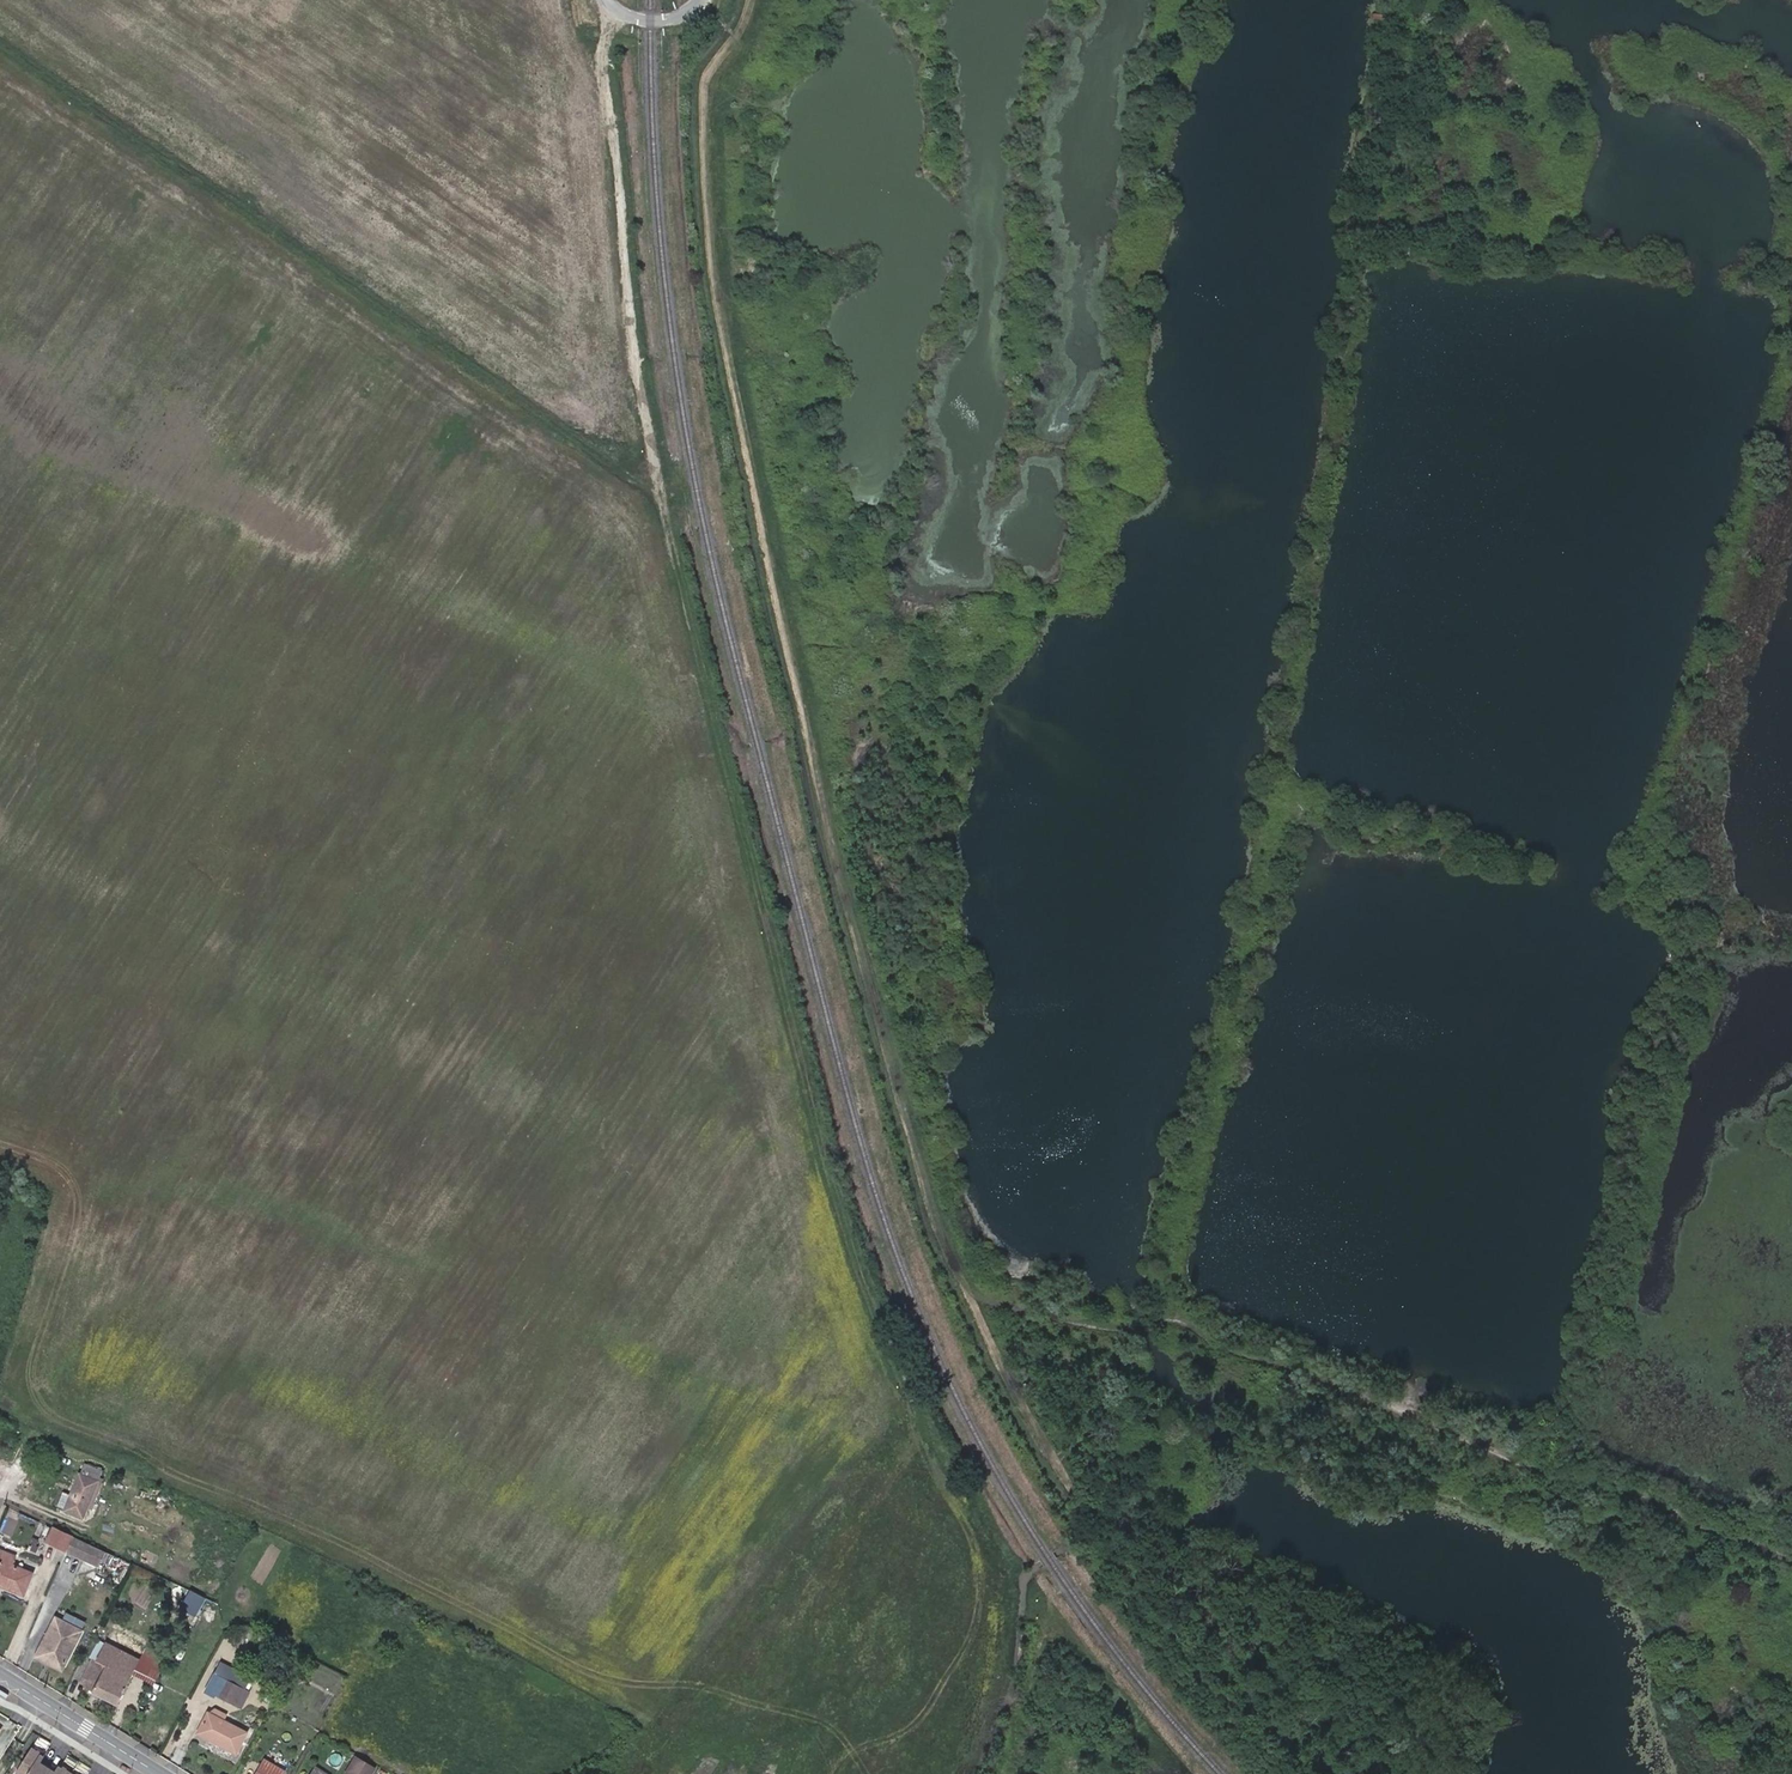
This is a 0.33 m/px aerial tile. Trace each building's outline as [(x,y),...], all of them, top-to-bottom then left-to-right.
[(0,1436),(0,1445),(9,1449),(12,1441),(0,1436)] [(101,1467),(86,1461),(84,1464),(99,1470),(101,1467)] [(80,1474),(79,1474),(71,1494),(63,1491),(57,1504),(65,1508),(64,1509),(82,1517),(87,1506),(91,1508),(93,1502),(89,1501),(97,1481),(96,1481),(97,1479),(100,1471),(99,1470),(84,1464),(81,1473),(80,1474)] [(65,1551),(72,1536),(52,1527),(46,1541),(65,1551)] [(72,1536),(65,1551),(82,1559),(89,1543),(72,1535),(72,1536)] [(30,1550),(35,1553),(38,1547),(35,1546),(38,1540),(32,1538),(30,1543),(33,1545),(30,1550)] [(100,1559),(105,1550),(89,1543),(82,1559),(97,1566),(100,1559)] [(23,1594),(32,1572),(10,1564),(14,1555),(0,1550),(0,1585),(23,1594)] [(109,1563),(113,1554),(105,1550),(100,1559),(109,1563)] [(16,1564),(38,1569),(40,1563),(17,1557),(16,1564)] [(182,1607),(198,1615),(207,1597),(192,1589),(182,1607)] [(63,1662),(80,1630),(54,1616),(37,1648),(46,1657),(51,1659),(63,1662)] [(114,1628),(107,1641),(139,1658),(145,1644),(114,1628)] [(139,1658),(107,1641),(107,1642),(99,1638),(90,1656),(92,1658),(79,1684),(115,1703),(132,1672),(139,1658)] [(145,1644),(139,1658),(132,1672),(153,1682),(167,1655),(145,1644)] [(51,1659),(46,1657),(37,1648),(35,1652),(44,1660),(49,1663),(61,1666),(63,1662),(51,1659)] [(242,1672),(220,1660),(213,1672),(236,1684),(242,1672)] [(236,1684),(213,1672),(205,1688),(216,1694),(217,1693),(218,1691),(228,1696),(242,1704),(249,1690),(242,1687),(236,1684)] [(242,1687),(248,1675),(242,1672),(236,1684),(242,1687)] [(278,1706),(283,1696),(271,1689),(266,1699),(278,1706)] [(208,1711),(217,1716),(220,1711),(214,1707),(208,1711)] [(217,1716),(208,1711),(197,1732),(235,1753),(246,1732),(217,1716)] [(59,1766),(55,1772),(40,1763),(44,1756),(32,1748),(18,1771),(23,1773),(72,1773),(59,1766)] [(355,1757),(345,1773),(346,1773),(370,1773),(374,1768),(355,1757)] [(279,1760),(275,1768),(283,1772),(287,1765),(279,1760)] [(255,1773),(282,1773),(283,1772),(275,1768),(264,1762),(260,1769),(259,1768),(255,1773)]
